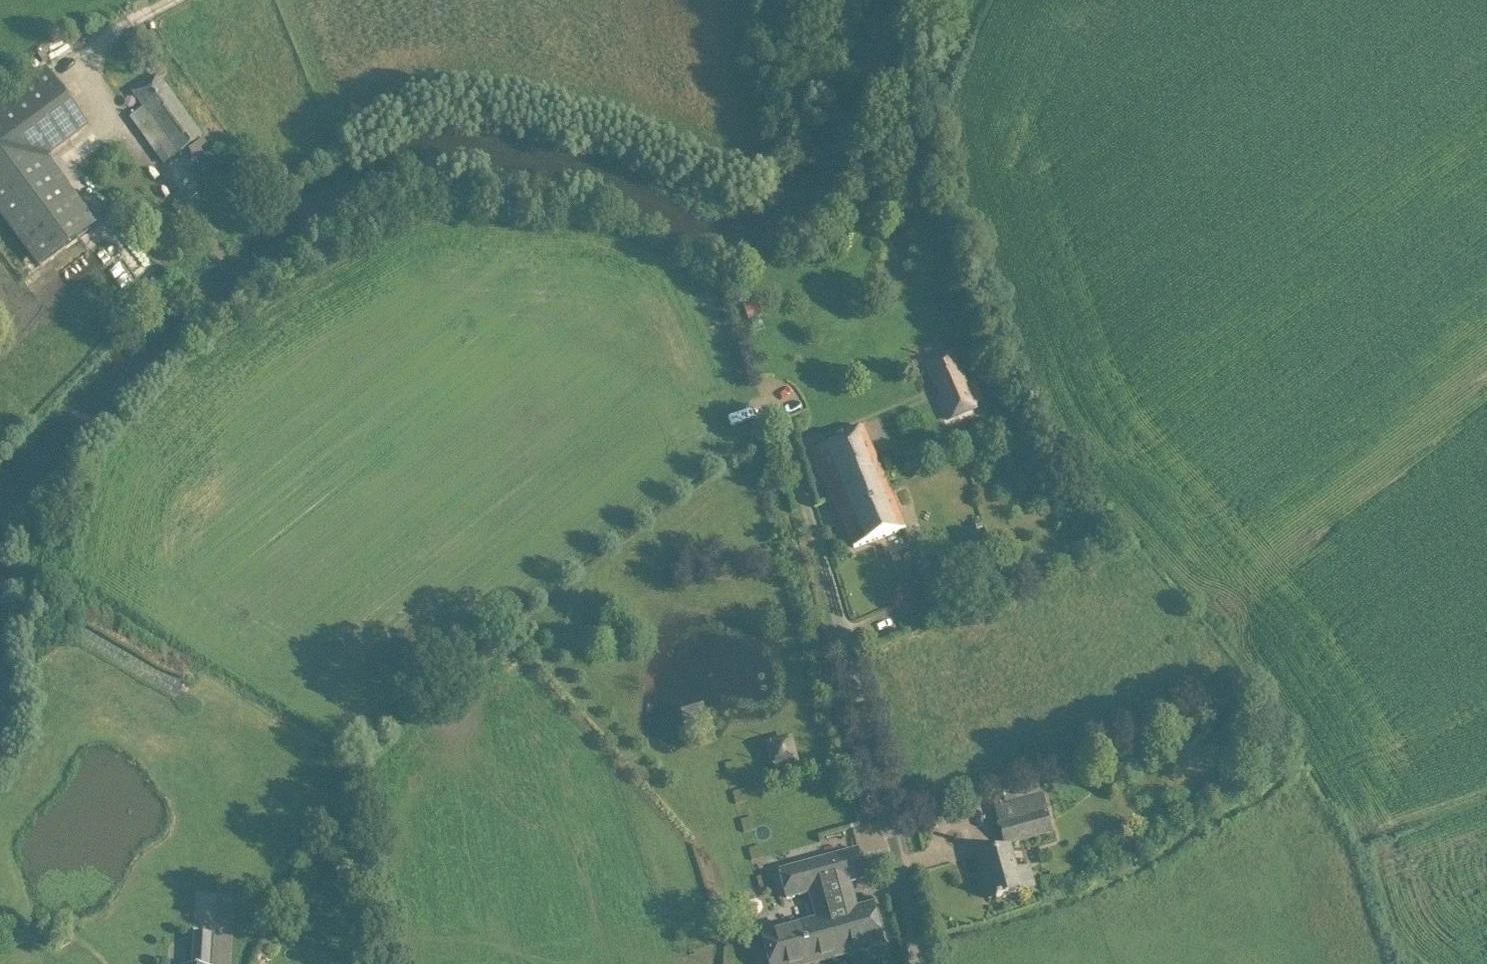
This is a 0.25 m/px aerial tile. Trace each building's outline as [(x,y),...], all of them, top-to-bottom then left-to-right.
[(89,126),(47,69),(0,104),(0,215),(20,242),(68,207),(37,164),(48,156),(89,126)] [(188,148),(202,137),(157,74),(134,91),(145,106),(131,116),(164,162),(178,152),(179,154),(188,148)] [(194,190),(172,206),(178,214),(200,198),(194,190)] [(987,406),(977,381),(968,384),(955,349),(924,359),(946,421),(987,406)] [(854,548),(906,529),(864,429),(812,452),(854,548)] [(768,742),(770,767),(795,765),(793,740),(768,742)] [(1005,845),(1053,832),(1043,793),(1041,793),(994,806),(1005,845)] [(1001,895),(1008,893),(1024,889),(1033,886),(1028,868),(1015,872),(1009,848),(980,855),(987,880),(984,881),(989,899),(996,897),(996,899),(1001,897),(1001,895)] [(787,899),(809,893),(829,887),(847,882),(866,877),(858,849),(779,871),(787,899)] [(761,934),(769,963),(811,963),(884,944),(873,903),(836,913),(829,887),(809,893),(817,919),(761,934)]
